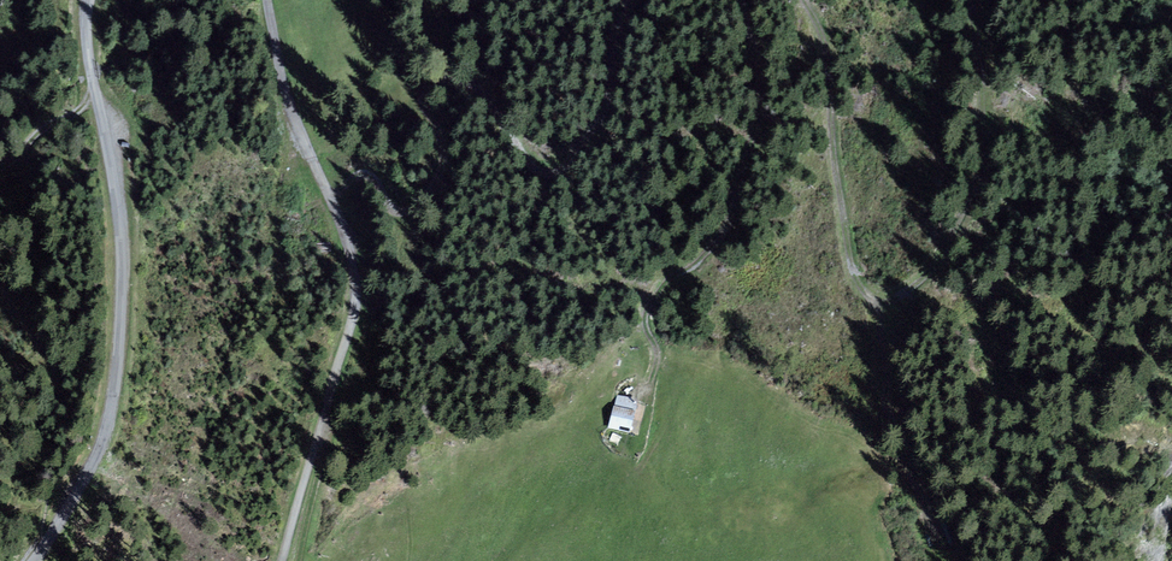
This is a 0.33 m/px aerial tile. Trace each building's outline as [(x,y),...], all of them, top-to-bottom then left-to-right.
[(638,401),(617,395),(608,430),(630,435),(638,401)]
